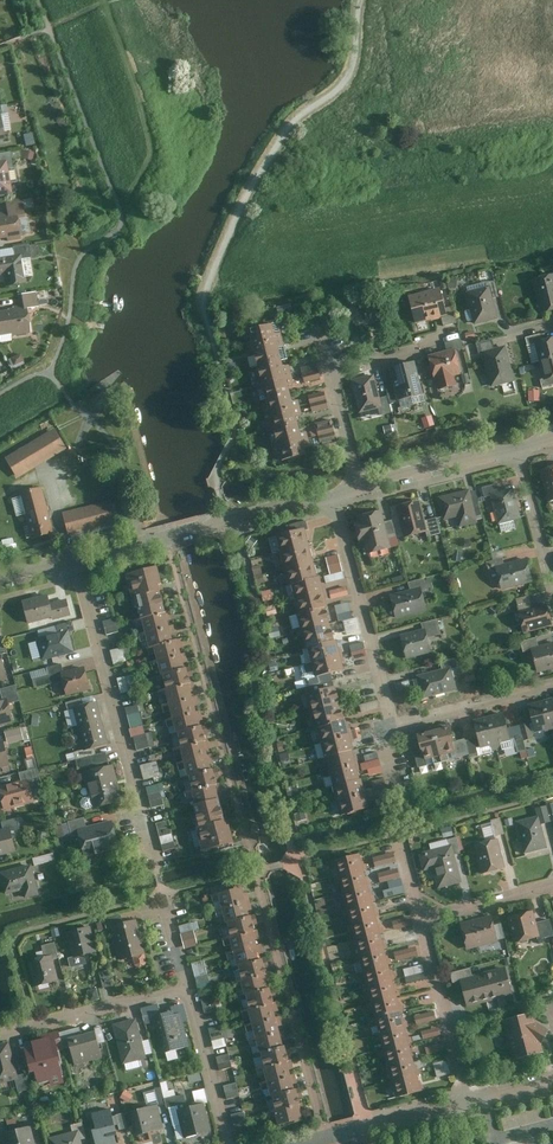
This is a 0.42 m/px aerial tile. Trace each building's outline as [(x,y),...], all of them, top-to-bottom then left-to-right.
[(7,160),(8,168),(13,167),(10,151),(0,153),(0,161),(7,160)] [(7,160),(0,161),(0,196),(13,194),(8,168),(7,160)] [(24,198),(25,207),(34,205),(33,197),(24,198)] [(4,201),(7,211),(7,217),(17,216),(17,219),(25,217),(21,198),(4,201)] [(7,238),(8,241),(21,239),(17,219),(17,216),(7,217),(7,211),(0,212),(0,239),(7,238)] [(13,248),(14,255),(21,254),(22,259),(31,257),(29,245),(13,248)] [(3,275),(5,287),(27,283),(22,259),(21,254),(14,255),(0,257),(0,276),(3,275)] [(532,280),(541,314),(552,311),(552,274),(532,280)] [(486,283),(488,287),(490,287),(493,298),(499,297),(495,281),(486,283)] [(474,325),(498,319),(493,298),(490,287),(488,287),(466,293),(470,310),(466,311),(465,313),(467,321),(469,322),(473,321),(474,325)] [(440,288),(408,296),(415,324),(441,318),(447,316),(445,309),(440,288)] [(17,295),(19,306),(27,309),(38,307),(36,292),(17,295)] [(0,312),(0,336),(11,334),(11,337),(31,334),(27,309),(19,306),(13,307),(13,308),(8,309),(8,310),(0,312)] [(453,307),(445,309),(447,316),(441,318),(443,326),(457,323),(453,307)] [(245,345),(246,350),(282,340),(280,334),(273,336),(271,325),(247,331),(250,344),(245,345)] [(528,346),(535,344),(535,343),(543,341),(541,334),(526,338),(528,346)] [(535,343),(535,344),(540,362),(552,359),(552,338),(543,341),(535,343)] [(445,343),(447,351),(454,349),(455,351),(464,349),(461,339),(445,343)] [(252,353),(256,368),(280,362),(276,349),(284,347),(282,340),(246,350),(247,354),(252,353)] [(479,355),(482,355),(481,352),(495,349),(492,340),(476,344),(479,355)] [(515,382),(505,346),(495,349),(481,352),(482,355),(491,388),(515,382)] [(447,351),(428,356),(435,382),(436,382),(438,390),(456,385),(454,377),(461,375),(455,351),(454,349),(447,351)] [(540,362),(544,379),(544,381),(552,379),(552,359),(540,362)] [(254,383),(255,387),(292,377),(288,366),(282,367),(280,362),(256,368),(259,382),(254,383)] [(423,395),(414,363),(388,370),(392,386),(396,402),(423,395)] [(305,381),(323,378),(322,369),(312,370),(311,365),(303,366),(305,381)] [(380,399),(374,375),(350,381),(359,414),(378,409),(382,408),(380,399)] [(262,390),(265,401),(289,395),(286,386),(294,384),(292,377),(255,387),(257,392),(262,390)] [(544,379),(540,380),(542,388),(552,386),(552,379),(544,381),(544,379)] [(396,402),(392,386),(385,388),(388,397),(390,405),(396,402)] [(542,400),(541,389),(530,390),(531,401),(542,400)] [(262,413),(264,417),(300,408),(298,401),(291,403),(289,395),(265,401),(267,412),(262,413)] [(314,412),(331,409),(329,395),(312,398),(314,412)] [(388,397),(380,399),(382,408),(378,409),(380,416),(392,413),(390,405),(388,397)] [(269,421),(272,431),(297,425),(295,416),(302,414),(300,408),(264,417),(265,422),(269,421)] [(315,430),(316,435),(336,432),(335,420),(317,422),(318,430),(315,430)] [(271,445),(271,449),(308,439),(306,433),(300,434),(297,425),(272,431),(275,444),(271,445)] [(69,450),(57,430),(6,459),(18,481),(69,450)] [(308,439),(271,449),(273,456),(279,455),(281,463),(305,456),(303,450),(310,447),(308,439)] [(540,470),(549,505),(552,504),(552,467),(540,470)] [(490,494),(500,492),(498,485),(482,488),(484,498),(491,497),(490,494)] [(522,520),(513,488),(500,492),(490,494),(491,497),(498,526),(522,520)] [(470,490),(438,498),(443,521),(457,519),(459,529),(478,525),(470,490)] [(57,534),(46,491),(21,497),(32,540),(57,534)] [(425,522),(420,501),(397,507),(405,538),(426,533),(428,533),(425,522)] [(118,525),(112,502),(64,515),(70,537),(118,525)] [(384,524),(381,512),(357,518),(367,556),(391,550),(391,548),(384,524)] [(437,519),(425,522),(428,533),(426,533),(427,538),(441,535),(437,519)] [(392,522),(384,524),(391,548),(399,546),(392,522)] [(304,531),(275,539),(279,554),(308,547),(304,531)] [(308,547),(279,554),(283,570),(312,562),(308,547)] [(328,557),(332,574),(326,575),(328,583),(346,578),(340,554),(328,557)] [(495,567),(504,565),(503,559),(486,563),(489,574),(497,572),(495,567)] [(504,565),(495,567),(497,572),(502,592),(533,584),(527,559),(504,565)] [(312,562),(283,570),(288,588),(290,588),(317,581),(312,562)] [(263,565),(255,566),(258,582),(266,580),(263,565)] [(158,567),(127,575),(130,585),(132,585),(134,590),(131,591),(133,598),(138,597),(141,607),(139,608),(141,619),(136,620),(170,611),(166,612),(159,585),(162,584),(158,567)] [(317,581),(290,588),(294,602),(323,594),(319,580),(317,581)] [(408,584),(410,591),(421,589),(422,592),(427,591),(424,580),(408,584)] [(349,586),(331,589),(333,599),(351,595),(349,586)] [(410,591),(389,596),(395,620),(427,612),(422,592),(421,589),(410,591)] [(323,594),(294,602),(297,616),(324,610),(327,610),(323,594)] [(49,596),(23,603),(29,627),(54,620),(54,622),(72,617),(67,600),(51,604),(49,596)] [(519,612),(532,609),(529,598),(516,601),(519,612)] [(346,632),(359,630),(355,601),(342,603),(346,632)] [(519,612),(518,612),(524,635),(552,628),(547,606),(532,609),(519,612)] [(324,610),(297,616),(295,617),(299,633),(328,627),(324,610)] [(170,611),(136,620),(137,624),(144,623),(146,633),(139,634),(139,635),(174,626),(174,625),(169,627),(167,617),(171,616),(170,611)] [(421,624),(422,631),(425,630),(427,639),(441,636),(437,620),(421,624)] [(57,628),(59,635),(69,632),(70,634),(76,633),(73,624),(57,628)] [(174,626),(139,635),(140,639),(147,637),(150,647),(148,648),(182,639),(173,641),(171,632),(175,631),(174,626)] [(328,627),(299,633),(304,652),(307,651),(333,644),(328,627)] [(422,631),(399,636),(406,661),(431,655),(427,639),(425,630),(422,631)] [(59,635),(37,641),(42,663),(75,655),(70,634),(69,632),(59,635)] [(182,639),(148,648),(149,652),(156,650),(158,660),(151,662),(186,654),(186,653),(182,654),(179,645),(183,644),(182,639)] [(531,650),(539,648),(537,639),(521,643),(523,654),(532,652),(531,650)] [(366,642),(352,644),(354,658),(367,656),(366,642)] [(333,644),(307,651),(310,665),(339,658),(335,643),(333,644)] [(539,648),(531,650),(532,652),(538,675),(552,671),(552,645),(539,648)] [(112,649),(115,663),(128,660),(124,647),(112,649)] [(186,654),(151,662),(152,666),(159,665),(162,675),(157,676),(157,677),(192,667),(191,667),(186,669),(183,660),(187,659),(186,654)] [(339,658),(310,665),(314,680),(343,673),(339,658)] [(440,664),(442,671),(451,669),(451,671),(458,669),(456,660),(440,664)] [(62,676),(65,675),(63,666),(47,670),(49,677),(36,680),(38,689),(64,682),(62,676)] [(192,667),(157,677),(158,680),(165,679),(168,689),(159,691),(194,682),(193,682),(191,683),(189,674),(193,672),(192,667)] [(442,671),(416,678),(422,701),(457,692),(451,671),(451,669),(442,671)] [(67,698),(91,692),(86,670),(65,675),(62,676),(64,682),(67,698)] [(123,693),(138,689),(133,673),(118,678),(123,693)] [(194,682),(159,691),(160,695),(167,693),(170,704),(163,705),(163,706),(197,697),(197,696),(193,697),(191,688),(195,687),(194,682)] [(1,692),(3,702),(7,701),(9,706),(20,703),(16,688),(1,692)] [(334,689),(304,697),(308,713),(338,706),(334,689)] [(543,698),(552,733),(552,696),(543,698)] [(197,697),(163,706),(164,710),(171,708),(173,718),(166,720),(201,711),(197,712),(194,703),(199,702),(197,697)] [(552,733),(543,698),(528,702),(535,731),(548,728),(549,734),(552,733)] [(380,699),(361,704),(363,711),(382,707),(380,699)] [(0,703),(0,728),(14,725),(9,706),(7,701),(3,702),(0,703)] [(83,701),(67,705),(69,713),(74,711),(85,709),(83,701)] [(154,731),(148,733),(141,704),(128,707),(137,750),(157,745),(154,731)] [(98,705),(85,709),(74,711),(79,731),(103,725),(98,705)] [(343,725),(338,706),(308,713),(314,733),(316,732),(343,725)] [(201,711),(166,720),(167,724),(174,722),(177,733),(172,734),(207,725),(206,725),(201,726),(198,717),(202,716),(201,711)] [(504,711),(489,714),(498,749),(503,748),(501,741),(511,739),(504,711)] [(498,749),(489,714),(474,718),(478,736),(480,745),(481,746),(491,744),(492,750),(498,749)] [(520,723),(522,733),(524,739),(534,737),(530,721),(520,723)] [(449,722),(433,726),(440,753),(456,749),(453,740),(449,722)] [(343,725),(316,732),(320,745),(349,739),(345,724),(343,725)] [(109,746),(103,725),(79,731),(85,752),(96,749),(109,746)] [(207,725),(172,734),(173,738),(180,737),(183,747),(174,749),(209,740),(208,740),(206,740),(204,731),(208,730),(207,725)] [(440,753),(433,726),(417,730),(421,748),(424,757),(440,753)] [(6,734),(9,747),(25,743),(21,730),(6,734)] [(524,739),(522,733),(514,736),(518,751),(527,749),(524,739)] [(478,736),(465,739),(469,753),(470,754),(478,752),(477,746),(480,745),(478,736)] [(465,739),(465,737),(453,740),(456,749),(458,756),(469,753),(465,739)] [(353,754),(349,739),(320,745),(324,761),(325,760),(352,754),(353,754)] [(209,740),(174,749),(175,753),(182,751),(185,762),(178,763),(178,764),(212,755),(212,754),(208,755),(206,746),(210,745),(209,740)] [(0,744),(0,771),(11,768),(4,743),(0,744)] [(424,757),(421,748),(414,750),(418,766),(425,764),(424,757)] [(96,749),(85,752),(75,754),(77,762),(98,757),(96,749)] [(362,763),(364,770),(370,769),(372,775),(385,772),(380,752),(367,755),(369,761),(362,763)] [(98,757),(77,762),(79,768),(110,760),(108,754),(98,757)] [(352,754),(325,760),(328,774),(356,767),(352,754)] [(212,755),(178,764),(181,778),(183,777),(183,778),(218,769),(218,768),(212,770),(209,761),(214,759),(212,755)] [(142,765),(146,780),(163,775),(159,760),(142,765)] [(123,799),(114,763),(84,771),(90,795),(85,796),(82,801),(84,806),(88,809),(123,799)] [(359,783),(356,767),(328,774),(332,790),(359,783)] [(218,769),(183,778),(184,782),(191,780),(194,790),(185,792),(220,784),(220,783),(217,784),(215,774),(219,774),(218,769)] [(39,772),(23,776),(23,780),(0,785),(5,809),(35,802),(35,800),(40,799),(38,790),(43,788),(39,772)] [(152,806),(167,804),(164,783),(149,785),(152,806)] [(359,783),(332,790),(331,790),(335,804),(364,797),(361,783),(359,783)] [(220,784),(185,792),(186,796),(193,795),(196,805),(195,805),(195,806),(196,805),(219,799),(217,789),(221,788),(220,784)] [(368,812),(364,797),(335,804),(339,819),(368,812)] [(196,805),(195,806),(198,816),(200,816),(203,826),(200,827),(197,827),(203,851),(234,843),(230,826),(226,826),(219,799),(196,805)] [(536,807),(538,814),(539,814),(542,823),(551,820),(547,804),(536,807)] [(542,823),(539,814),(538,814),(515,820),(524,853),(548,846),(542,823)] [(2,821),(4,828),(11,827),(12,831),(24,828),(20,816),(2,821)] [(505,833),(500,816),(491,819),(496,836),(505,833)] [(80,830),(88,828),(85,817),(69,822),(72,832),(80,830)] [(121,846),(114,821),(88,828),(80,830),(87,855),(121,846)] [(169,821),(159,824),(165,850),(175,848),(169,821)] [(0,829),(0,855),(17,850),(12,831),(11,827),(4,828),(0,829)] [(448,838),(450,844),(452,843),(455,854),(461,852),(457,836),(448,838)] [(505,867),(497,838),(474,843),(482,873),(505,867)] [(438,888),(462,882),(455,854),(452,843),(450,844),(419,852),(424,870),(433,868),(438,888)] [(368,868),(364,852),(329,861),(331,869),(339,867),(342,875),(368,868)] [(377,866),(397,862),(396,852),(375,855),(377,866)] [(54,853),(34,858),(36,865),(56,860),(54,853)] [(32,864),(0,872),(5,894),(24,889),(26,897),(40,894),(32,864)] [(385,890),(387,897),(407,893),(401,867),(380,872),(382,882),(390,880),(392,888),(385,890)] [(346,892),(372,885),(368,868),(342,875),(334,878),(335,885),(343,882),(346,892)] [(376,900),(372,885),(346,892),(338,894),(339,901),(348,898),(350,907),(376,900)] [(229,891),(212,895),(213,900),(220,898),(223,908),(216,910),(250,901),(249,896),(245,897),(242,886),(228,889),(229,891)] [(354,923),(380,917),(376,900),(350,907),(342,910),(343,916),(351,914),(354,923)] [(250,901),(216,910),(217,914),(224,912),(226,922),(221,924),(256,915),(250,916),(247,907),(252,906),(250,901)] [(508,916),(515,942),(538,936),(541,936),(537,921),(534,909),(508,916)] [(256,915),(221,924),(222,928),(229,926),(232,937),(223,939),(258,930),(255,930),(253,921),(257,920),(256,915)] [(492,915),(461,923),(467,949),(499,941),(499,939),(495,924),(492,915)] [(113,926),(125,923),(123,916),(106,920),(108,928),(113,926)] [(385,933),(380,917),(354,923),(346,925),(347,932),(356,930),(358,939),(385,933)] [(396,928),(415,926),(413,917),(394,919),(396,928)] [(537,921),(541,936),(538,936),(539,939),(552,936),(552,929),(550,918),(537,921)] [(137,920),(125,923),(113,926),(122,959),(134,956),(137,965),(141,967),(146,966),(148,961),(137,920)] [(502,922),(495,924),(499,939),(506,937),(502,922)] [(199,945),(195,930),(188,932),(186,925),(181,927),(187,948),(199,945)] [(98,951),(92,926),(68,932),(74,956),(69,957),(72,967),(87,963),(85,955),(98,951)] [(258,930),(223,939),(225,943),(231,941),(234,951),(227,953),(227,954),(262,944),(257,945),(255,936),(259,935),(258,930)] [(389,948),(385,933),(358,939),(349,941),(351,948),(360,946),(362,955),(389,948)] [(43,945),(46,956),(52,955),(53,959),(60,958),(56,942),(43,945)] [(262,944),(227,954),(228,957),(235,956),(238,966),(233,967),(267,959),(267,958),(261,960),(259,951),(263,949),(262,944)] [(398,961),(420,955),(417,946),(396,951),(398,961)] [(393,963),(389,948),(362,955),(354,957),(355,964),(364,961),(367,970),(393,963)] [(60,981),(53,959),(52,955),(46,956),(30,961),(36,987),(60,981)] [(213,987),(206,959),(194,962),(200,990),(213,987)] [(267,959),(233,967),(234,972),(241,970),(243,980),(235,982),(269,973),(267,974),(264,965),(269,964),(267,959)] [(371,986),(397,980),(393,963),(367,970),(358,972),(360,979),(368,977),(371,986)] [(424,963),(405,968),(409,983),(428,978),(424,963)] [(513,995),(506,966),(473,975),(460,978),(461,980),(468,1007),(513,995)] [(453,982),(461,980),(460,978),(473,975),(471,967),(450,972),(453,982)] [(112,986),(108,970),(100,972),(104,988),(112,986)] [(269,973),(235,982),(236,986),(243,984),(245,995),(240,996),(275,987),(269,989),(266,979),(271,979),(269,973)] [(401,996),(397,980),(371,986),(361,988),(363,995),(372,993),(374,1002),(401,996)] [(275,987),(240,996),(241,1000),(248,999),(251,1009),(242,1011),(277,1002),(274,1002),(272,994),(276,992),(275,987)] [(219,1010),(217,996),(204,997),(205,1011),(219,1010)] [(405,1011),(401,996),(374,1002),(366,1004),(367,1011),(376,1009),(378,1017),(405,1011)] [(277,1002),(242,1011),(243,1015),(250,1013),(253,1024),(246,1025),(246,1026),(280,1017),(280,1016),(276,1017),(274,1008),(278,1007),(277,1002)] [(147,1027),(158,1024),(157,1019),(160,1018),(160,1014),(157,1005),(142,1008),(147,1027)] [(165,1053),(191,1046),(182,1012),(176,1013),(175,1010),(160,1014),(160,1018),(157,1019),(158,1024),(165,1053)] [(416,1016),(419,1026),(438,1020),(435,1010),(416,1016)] [(409,1026),(405,1011),(378,1017),(370,1019),(372,1027),(380,1025),(383,1033),(409,1026)] [(534,1013),(503,1019),(508,1041),(505,1047),(511,1050),(513,1060),(544,1052),(542,1043),(550,1030),(536,1022),(534,1013)] [(280,1017),(246,1026),(247,1029),(254,1028),(257,1038),(250,1040),(284,1031),(280,1032),(277,1023),(282,1022),(280,1017)] [(147,1058),(137,1018),(114,1023),(124,1064),(147,1058)] [(227,1038),(234,1036),(232,1024),(211,1028),(215,1049),(229,1046),(227,1038)] [(386,1049),(413,1043),(409,1026),(383,1033),(374,1035),(376,1042),(384,1040),(386,1049)] [(81,1027),(61,1032),(65,1048),(72,1046),(70,1037),(82,1034),(81,1027)] [(424,1038),(442,1036),(441,1028),(424,1030),(424,1038)] [(103,1058),(96,1030),(82,1034),(70,1037),(72,1046),(76,1065),(103,1058)] [(284,1031),(250,1040),(251,1044),(258,1042),(260,1052),(255,1054),(290,1045),(284,1046),(281,1037),(286,1036),(284,1031)] [(61,1032),(25,1042),(32,1071),(37,1070),(40,1082),(50,1079),(52,1086),(66,1082),(60,1060),(62,1059),(60,1051),(65,1050),(65,1048),(61,1032)] [(9,1042),(0,1044),(0,1084),(16,1080),(19,1079),(19,1075),(9,1042)] [(417,1059),(413,1043),(386,1049),(378,1051),(380,1058),(389,1056),(391,1065),(417,1059)] [(429,1053),(446,1050),(445,1043),(427,1046),(429,1053)] [(290,1045),(255,1054),(256,1058),(263,1056),(266,1066),(257,1069),(292,1060),(289,1060),(287,1051),(291,1050),(290,1045)] [(221,1069),(233,1068),(231,1053),(219,1055),(221,1069)] [(395,1081),(421,1075),(417,1059),(391,1065),(382,1067),(384,1074),(393,1072),(395,1081)] [(439,1077),(452,1073),(448,1059),(435,1063),(439,1077)] [(292,1060),(257,1069),(258,1073),(265,1071),(268,1081),(261,1083),(295,1074),(291,1075),(289,1066),(293,1065),(292,1060)] [(26,1073),(19,1075),(19,1079),(16,1080),(19,1092),(30,1089),(26,1073)] [(295,1074),(261,1083),(262,1087),(269,1086),(272,1096),(266,1097),(266,1098),(301,1089),(301,1088),(295,1090),(293,1081),(297,1079),(295,1074)] [(425,1091),(421,1075),(395,1081),(386,1083),(388,1090),(397,1088),(399,1097),(425,1091)] [(238,1082),(225,1085),(229,1098),(241,1095),(238,1082)] [(166,1103),(161,1088),(156,1089),(161,1105),(166,1103)] [(301,1089),(266,1098),(267,1101),(274,1099),(277,1110),(268,1112),(303,1103),(300,1104),(298,1095),(302,1094),(301,1089)] [(187,1103),(185,1094),(166,1099),(168,1107),(187,1103)] [(213,1132),(205,1103),(178,1110),(185,1139),(213,1132)] [(303,1103),(268,1112),(269,1116),(276,1114),(279,1125),(289,1123),(289,1125),(303,1121),(300,1109),(304,1108),(303,1103)] [(165,1129),(158,1104),(132,1111),(138,1136),(165,1129)] [(112,1108),(93,1113),(97,1129),(94,1130),(97,1143),(117,1143),(115,1135),(119,1134),(116,1125),(114,1116),(112,1108)] [(245,1111),(233,1113),(236,1127),(247,1125),(245,1111)] [(125,1113),(114,1116),(116,1125),(120,1124),(122,1130),(129,1128),(125,1113)] [(72,1125),(74,1132),(79,1130),(82,1140),(88,1139),(84,1123),(72,1125)] [(32,1126),(3,1133),(6,1143),(37,1143),(32,1126)] [(79,1130),(74,1132),(49,1138),(51,1143),(83,1143),(82,1140),(79,1130)]
